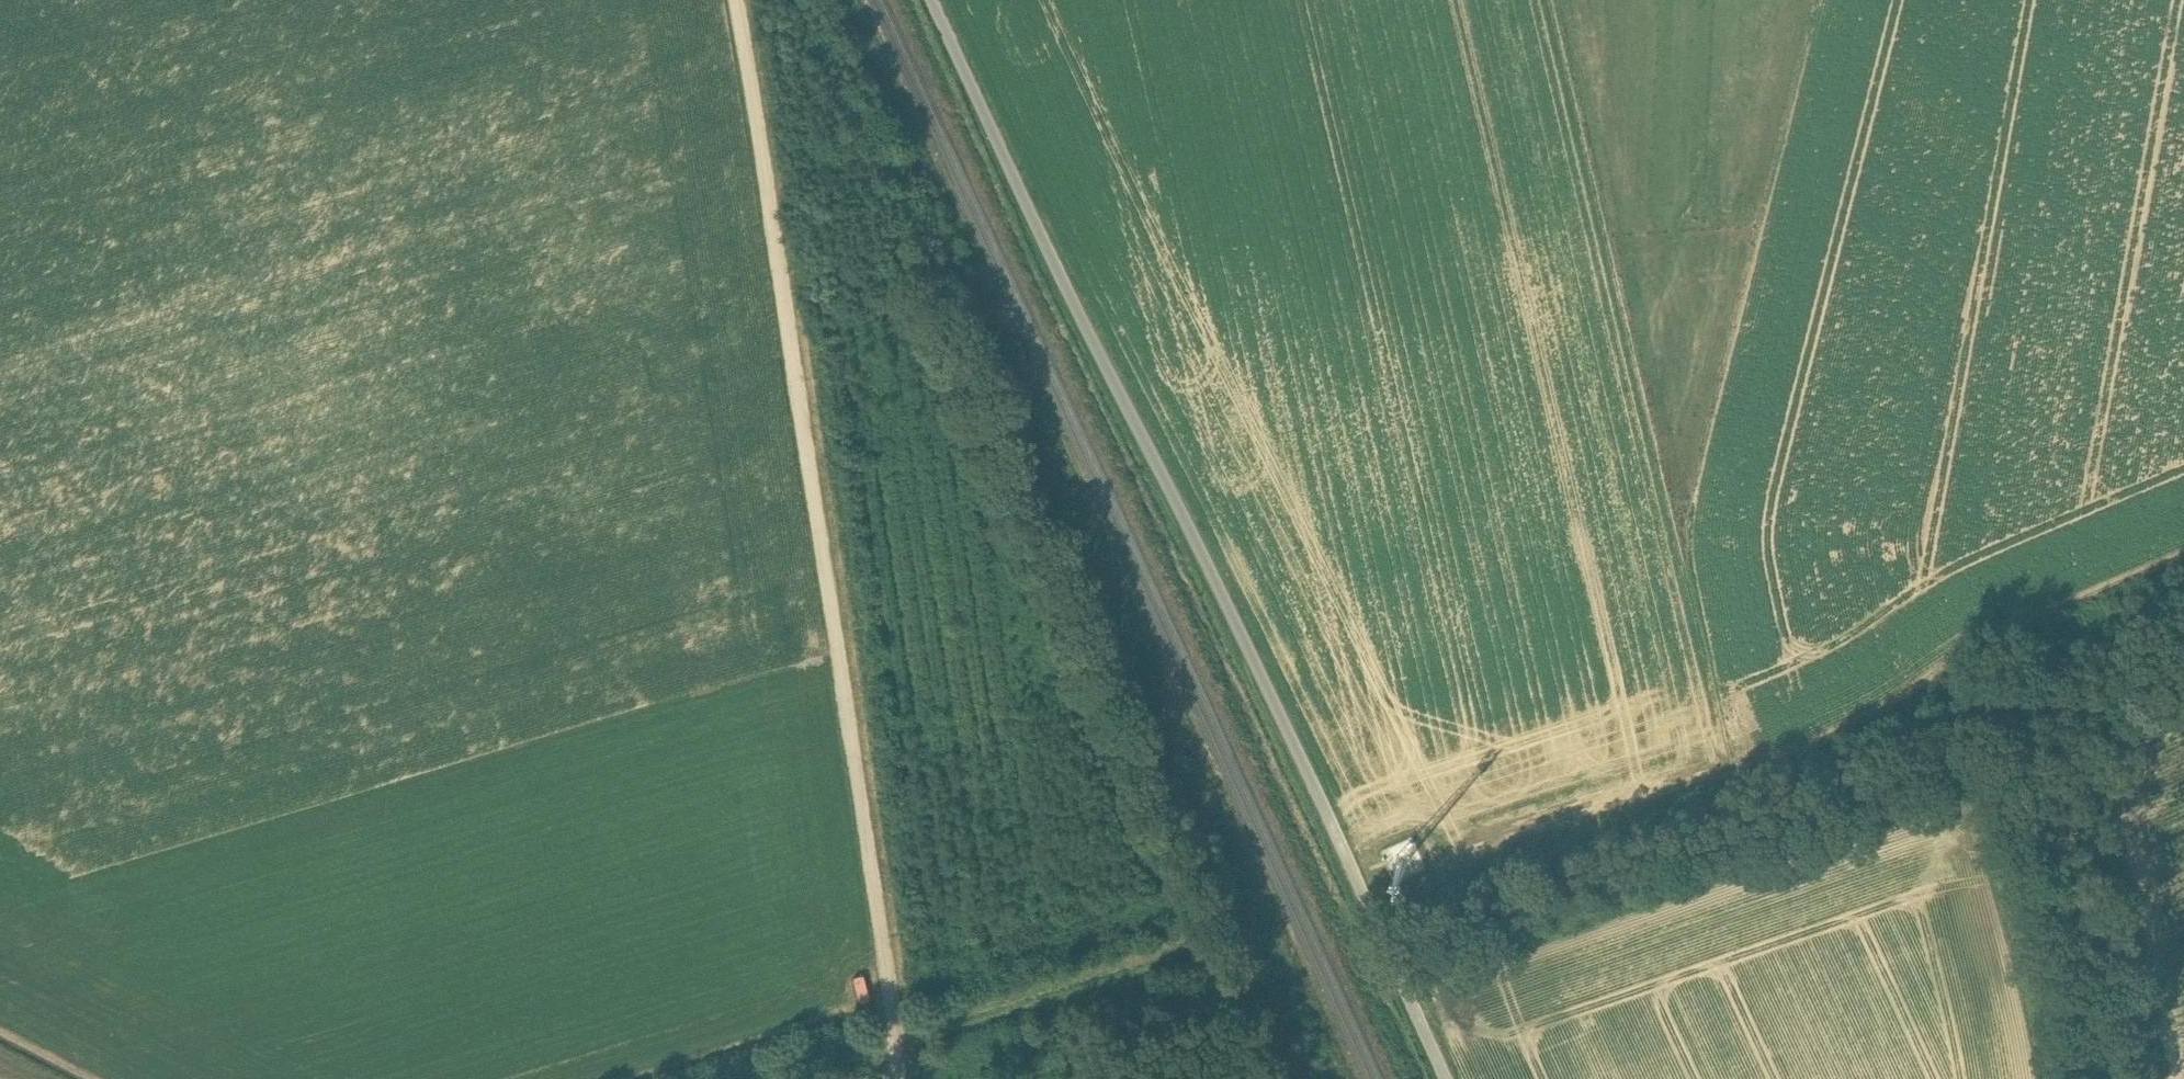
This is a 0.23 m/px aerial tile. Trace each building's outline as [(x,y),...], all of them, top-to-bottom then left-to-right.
[(1412,835),(1380,850),(1386,863),(1370,870),(1379,890),(1427,868),(1412,835)]
